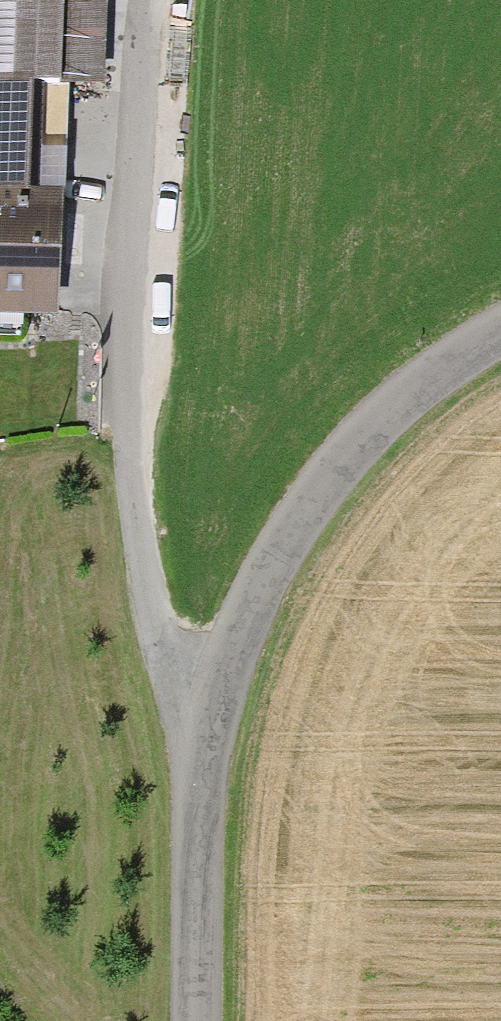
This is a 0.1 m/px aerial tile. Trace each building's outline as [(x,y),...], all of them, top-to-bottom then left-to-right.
[(61,298),(69,38),(111,39),(112,0),(0,0),(0,296),(61,298)]
